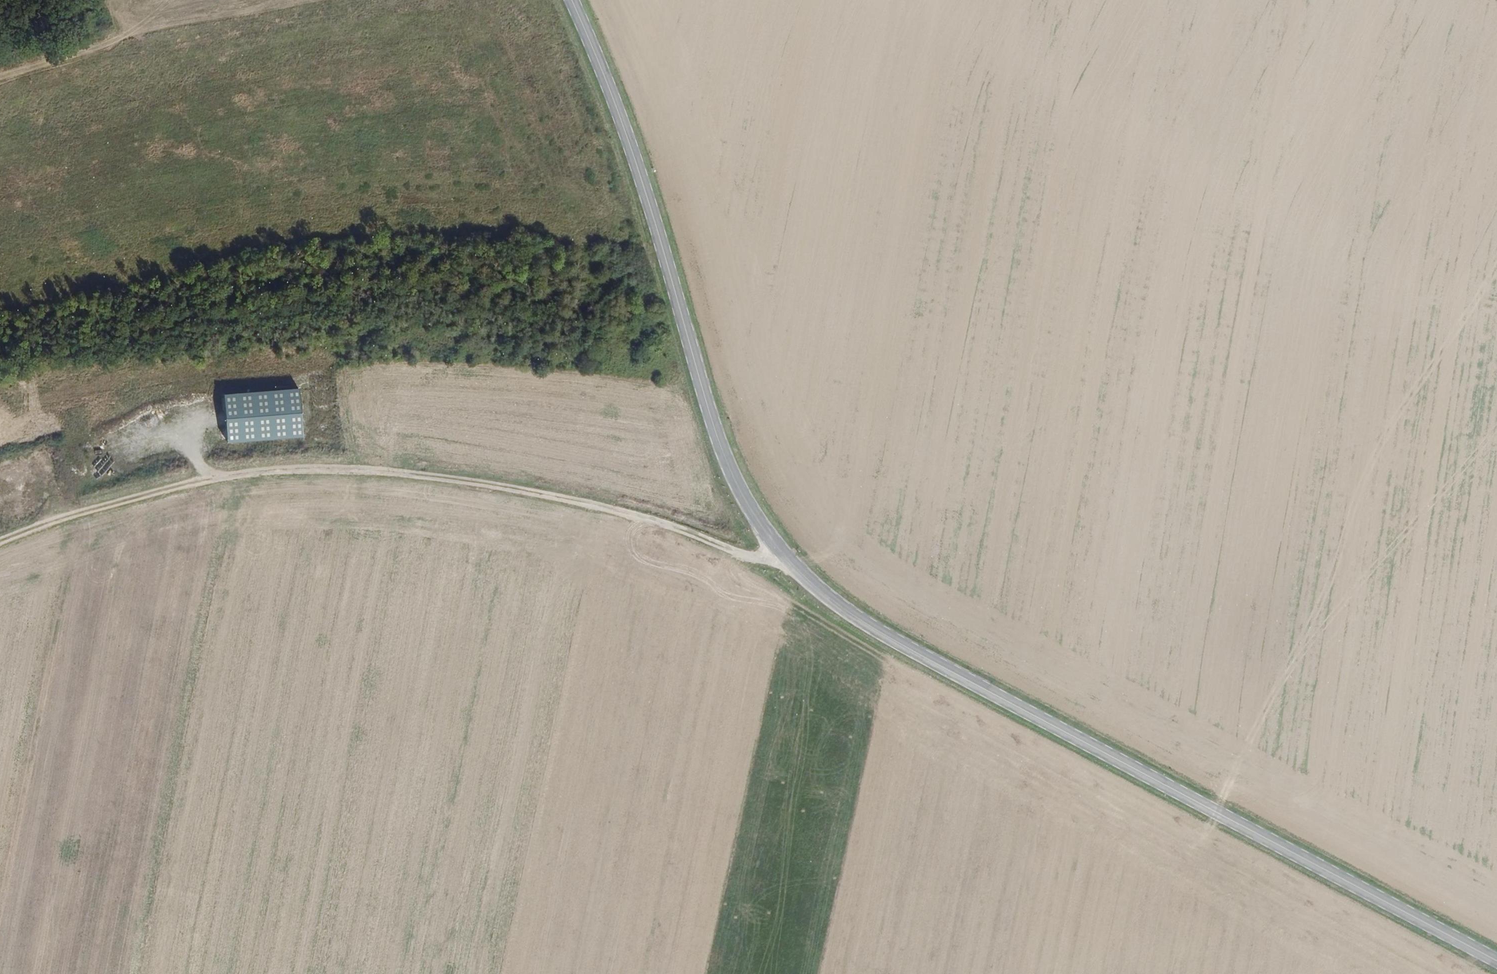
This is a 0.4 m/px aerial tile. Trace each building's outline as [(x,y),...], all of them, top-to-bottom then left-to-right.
[(227,392),(228,442),(305,439),(303,390),(227,392)]
